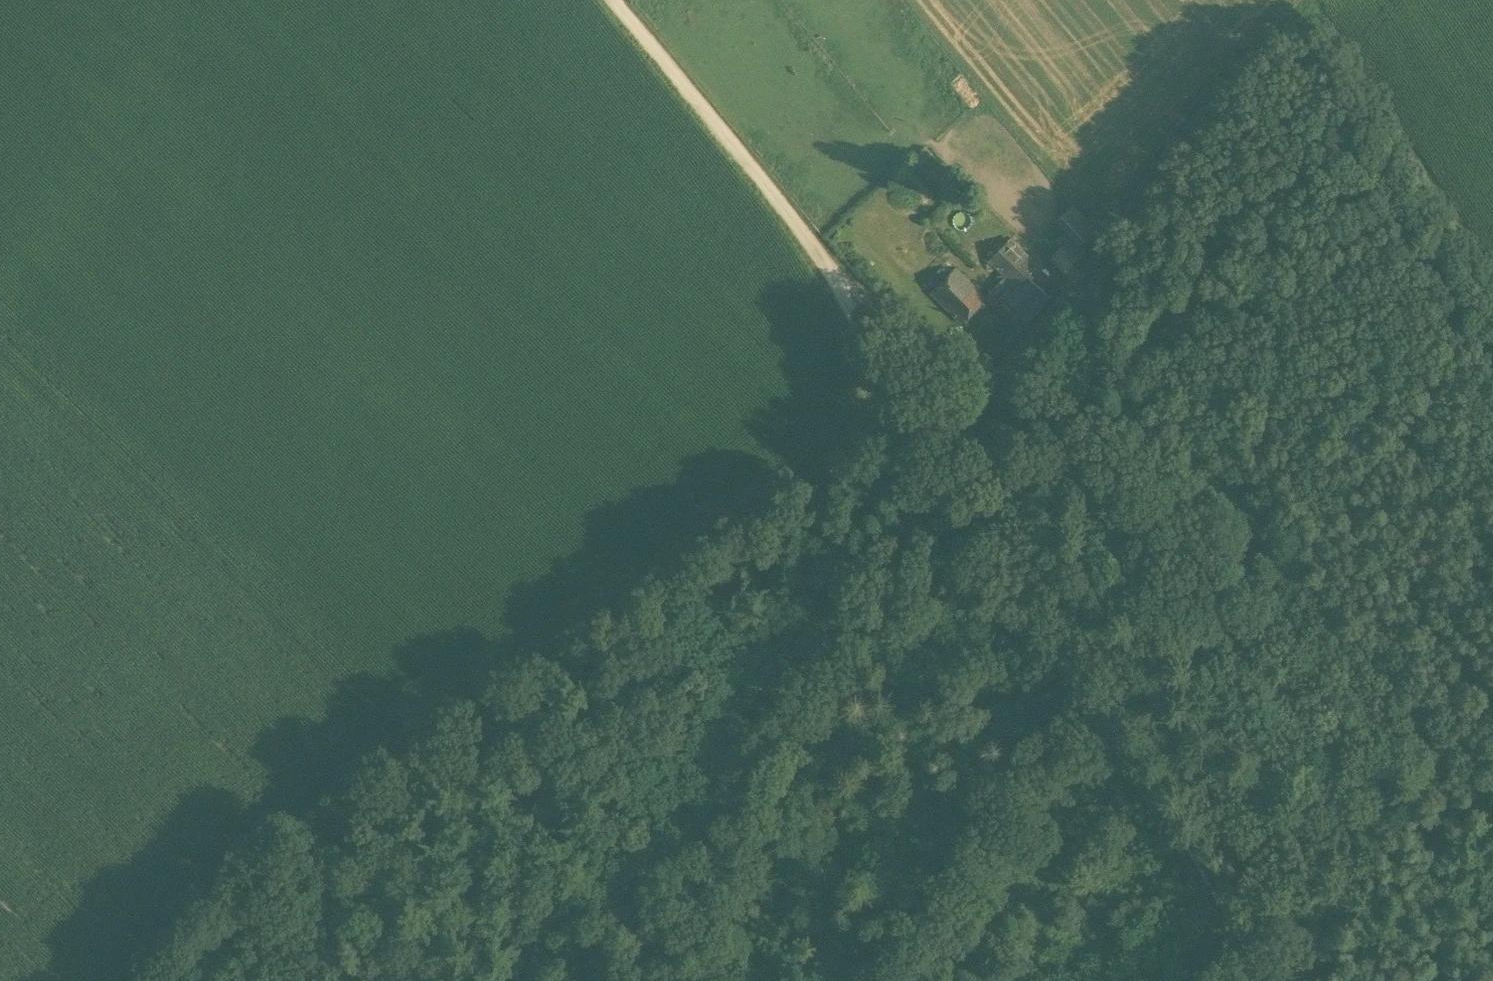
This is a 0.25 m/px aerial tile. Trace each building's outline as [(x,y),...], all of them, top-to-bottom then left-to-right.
[(1074,203),(1055,221),(1080,247),(1098,230),(1074,203)] [(963,325),(987,299),(996,308),(994,309),(1010,325),(1012,324),(1019,332),(1052,297),(1028,274),(1039,264),(1011,237),(988,260),(1004,277),(985,295),(956,266),(930,292),(963,325)]
